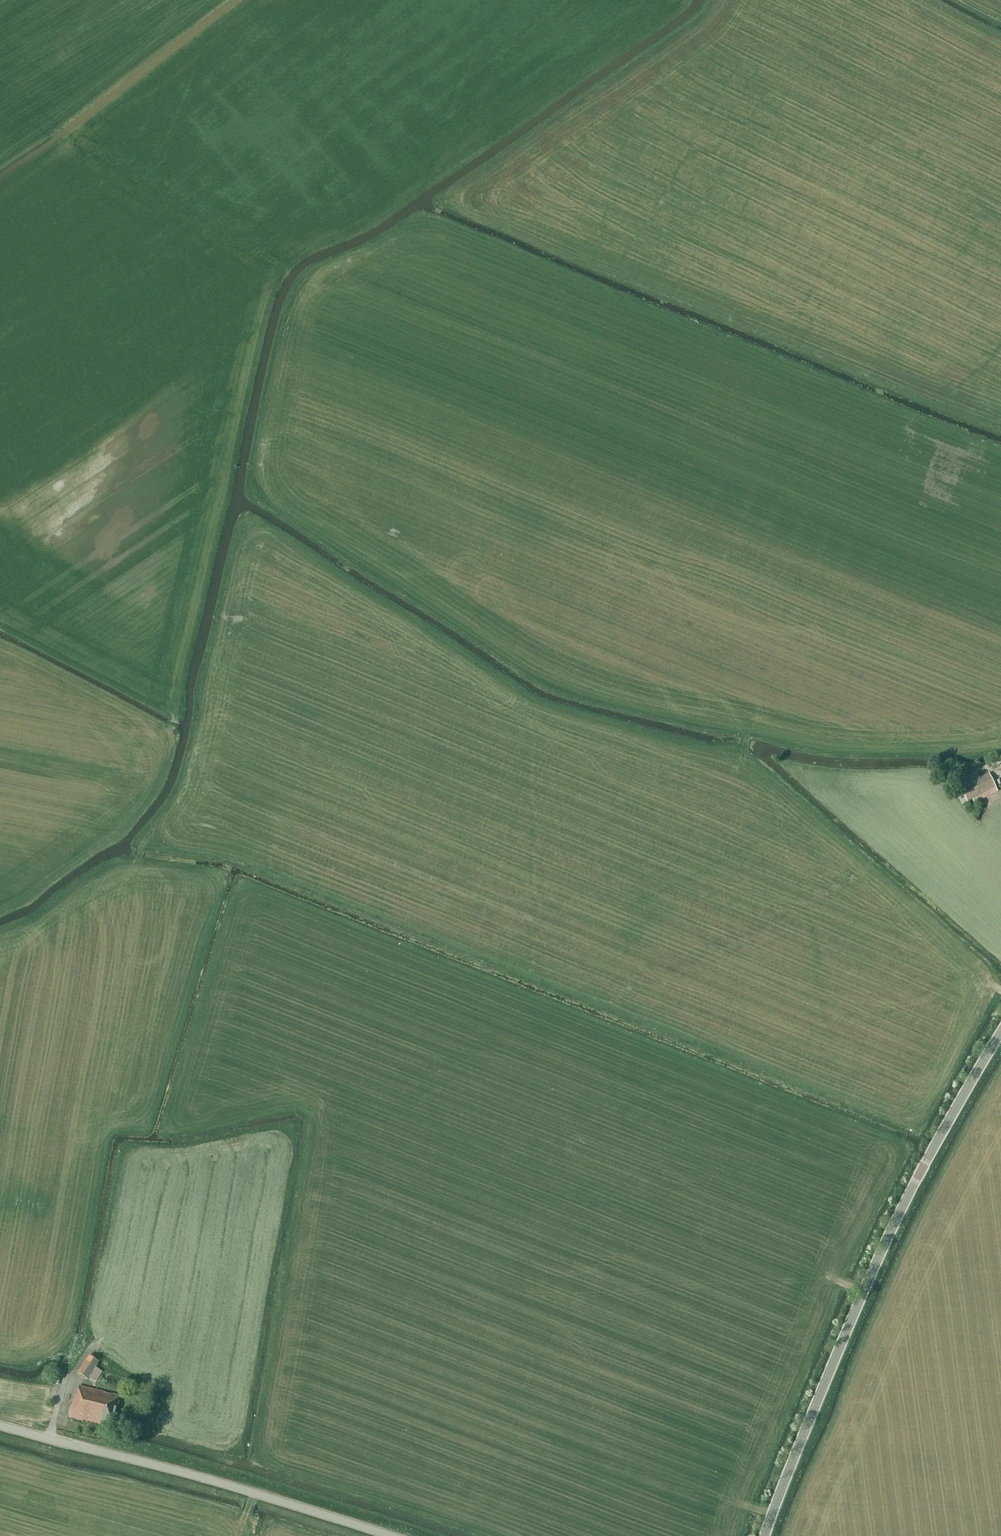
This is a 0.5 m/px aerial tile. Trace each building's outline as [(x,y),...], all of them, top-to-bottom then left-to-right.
[(988,774),(980,779),(977,773),(960,782),(959,780),(951,783),(955,791),(960,789),(967,802),(973,799),(976,804),(998,792),(995,788),(988,774)] [(95,1368),(99,1362),(90,1356),(78,1374),(87,1380),(89,1378),(96,1383),(102,1373),(95,1368)] [(113,1425),(120,1396),(79,1386),(77,1395),(75,1395),(70,1418),(101,1425),(101,1422),(113,1425)]
